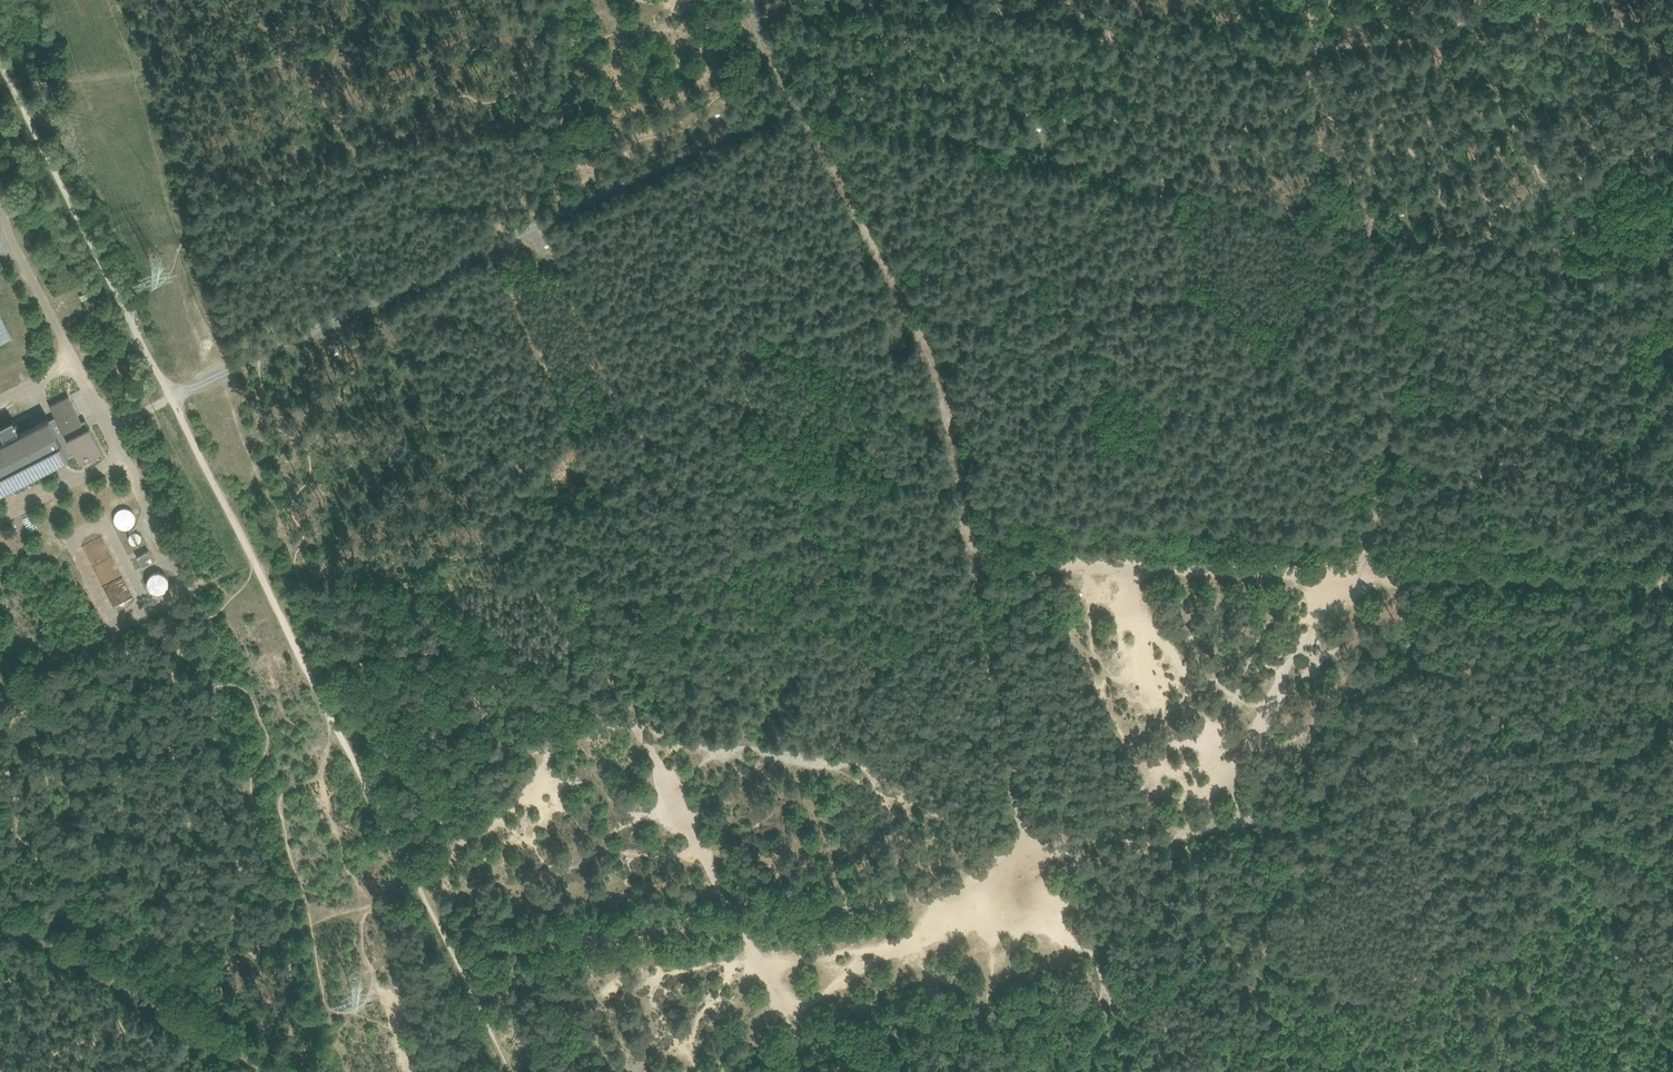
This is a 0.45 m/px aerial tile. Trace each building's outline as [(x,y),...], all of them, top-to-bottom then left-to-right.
[(83,430),(80,423),(82,422),(69,395),(50,405),(56,416),(49,419),(0,444),(0,493),(69,458),(69,457),(75,454),(81,465),(103,453),(90,427),(83,430)] [(0,426),(0,431),(4,439),(20,431),(14,419),(0,426)] [(121,508),(116,525),(132,529),(136,512),(121,508)] [(143,567),(155,561),(149,550),(137,556),(143,567)] [(163,570),(148,577),(155,593),(171,586),(163,570)] [(124,577),(105,586),(115,604),(133,595),(124,577)]
